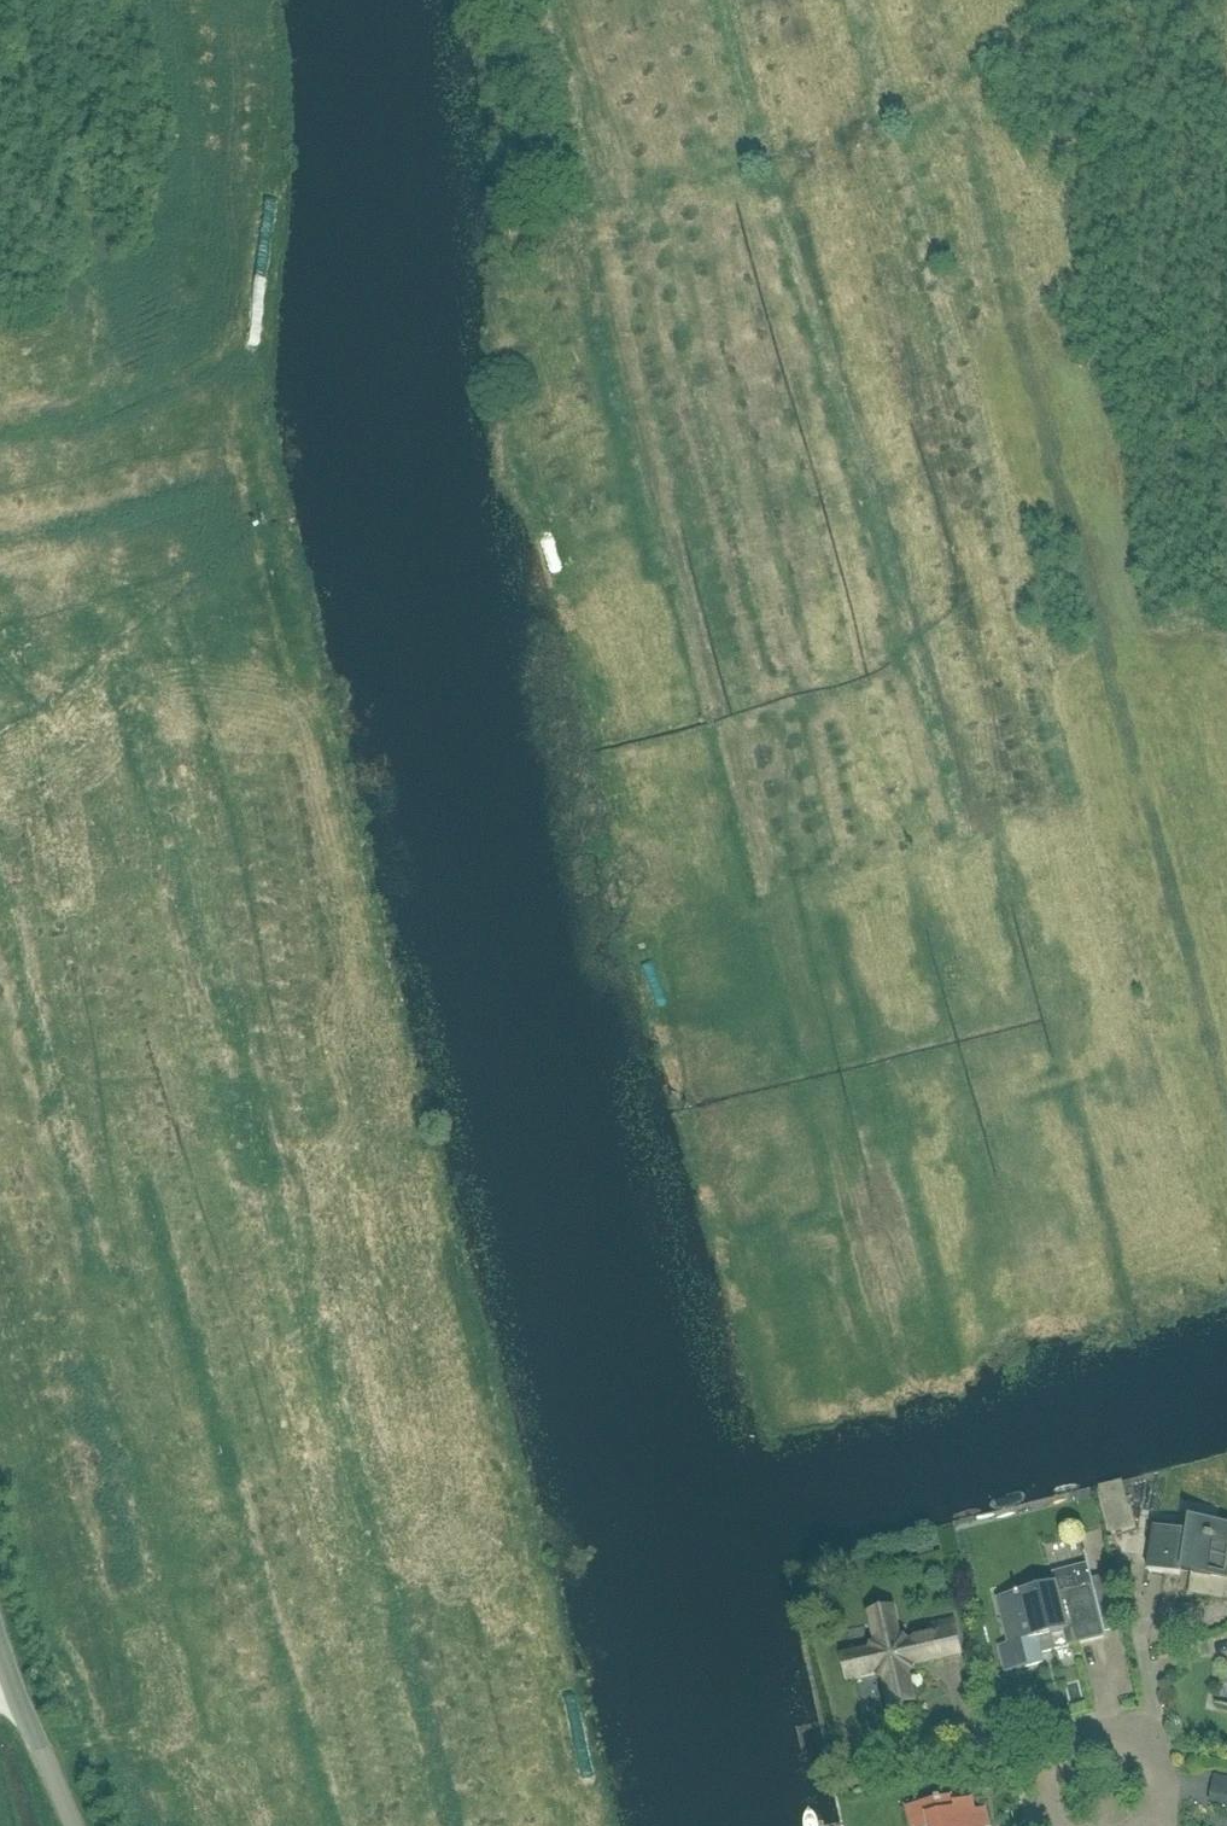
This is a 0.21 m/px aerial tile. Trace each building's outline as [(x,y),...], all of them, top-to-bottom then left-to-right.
[(1148,1569),(1162,1571),(1159,1590),(1165,1589),(1178,1642),(1226,1631),(1226,1571),(1225,1572),(1216,1536),(1222,1534),(1220,1525),(1214,1527),(1209,1506),(1172,1514),(1167,1548),(1150,1552),(1148,1569)] [(1093,1584),(1059,1593),(1057,1584),(996,1600),(1007,1645),(998,1648),(1004,1674),(1044,1664),(1041,1654),(1106,1638),(1093,1584)] [(962,1655),(954,1621),(929,1627),(931,1636),(907,1642),(900,1637),(893,1608),(868,1614),(874,1638),(865,1652),(841,1658),(847,1683),(871,1677),(880,1684),(886,1711),(922,1702),(915,1674),(919,1665),(962,1655)] [(987,1809),(976,1812),(973,1800),(954,1804),(953,1797),(905,1808),(909,1825),(990,1825),(987,1809)]
